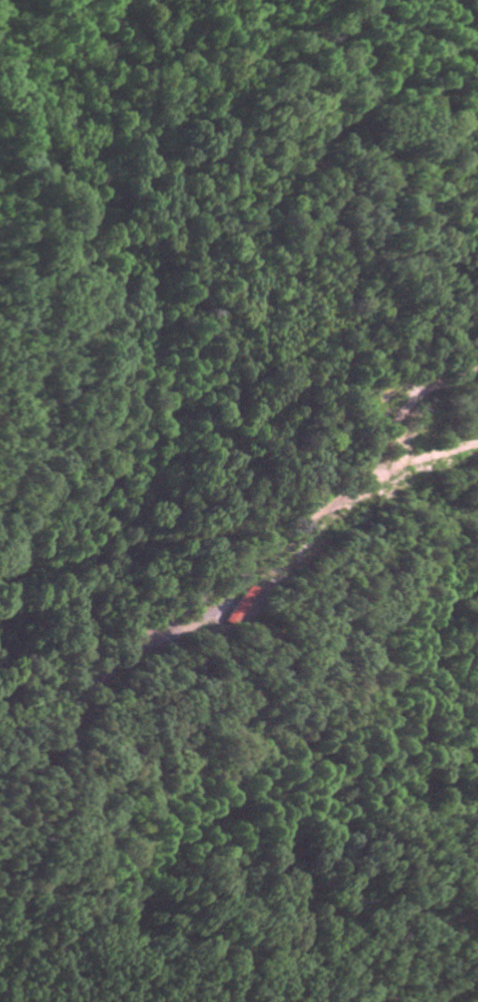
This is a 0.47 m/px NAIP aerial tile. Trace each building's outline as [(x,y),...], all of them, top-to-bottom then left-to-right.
[(223,625),(232,630),(252,592),(243,587),(223,625)]
